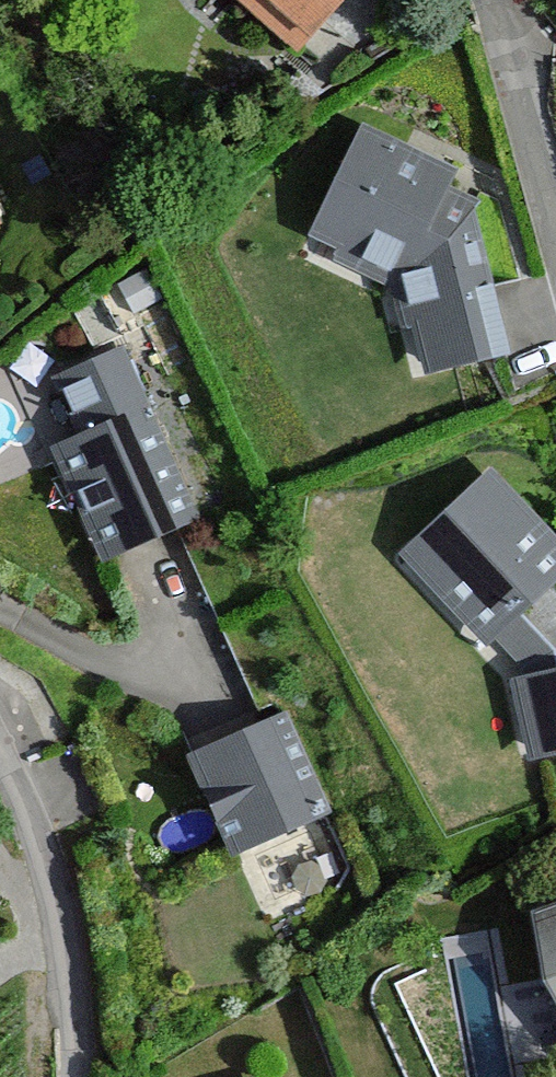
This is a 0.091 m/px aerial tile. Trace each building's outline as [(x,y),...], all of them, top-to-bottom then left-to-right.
[(296,52),(341,0),(236,0),(296,52)] [(465,171),(362,127),(309,251),(398,287),(423,377),(516,357),(486,206),(454,194),(465,171)] [(11,228),(0,204),(0,233),(11,228)] [(82,434),(55,446),(108,565),(207,521),(157,409),(185,396),(157,333),(57,378),(82,434)] [(501,467),(404,559),(487,647),(555,582),(555,524),(501,467)] [(516,683),(535,762),(555,757),(555,674),(516,683)] [(282,720),(194,757),(238,860),(326,823),(282,720)] [(528,916),(542,991),(555,1012),(555,907),(528,916)]
